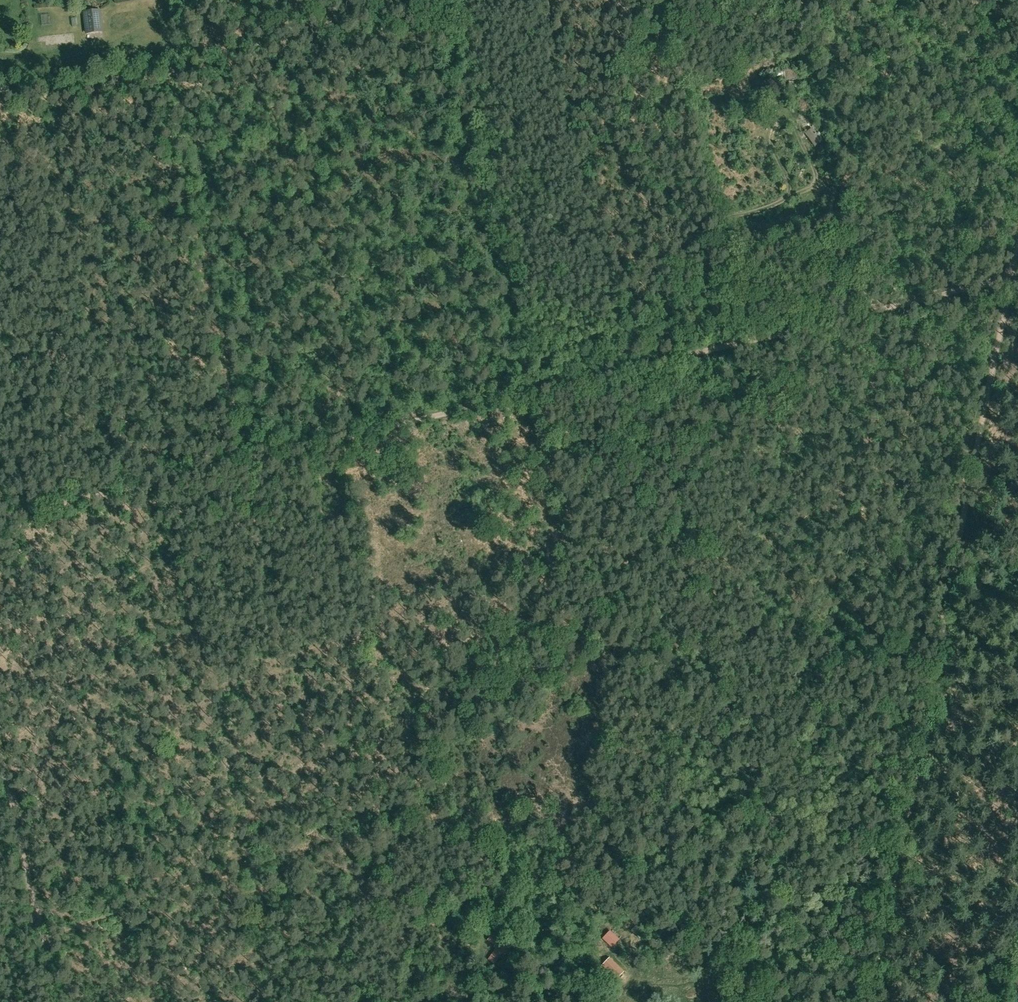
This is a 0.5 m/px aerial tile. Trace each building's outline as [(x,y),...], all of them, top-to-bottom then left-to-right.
[(86,29),(103,27),(101,7),(84,9),(86,29)] [(822,141),(818,136),(817,133),(812,127),(804,133),(814,147),(822,141)] [(751,134),(756,137),(760,131),(755,128),(751,134)] [(634,933),(639,938),(643,934),(639,929),(634,933)] [(619,940),(610,932),(604,939),(612,947),(619,940)] [(616,978),(622,971),(609,957),(602,964),(616,978)]
